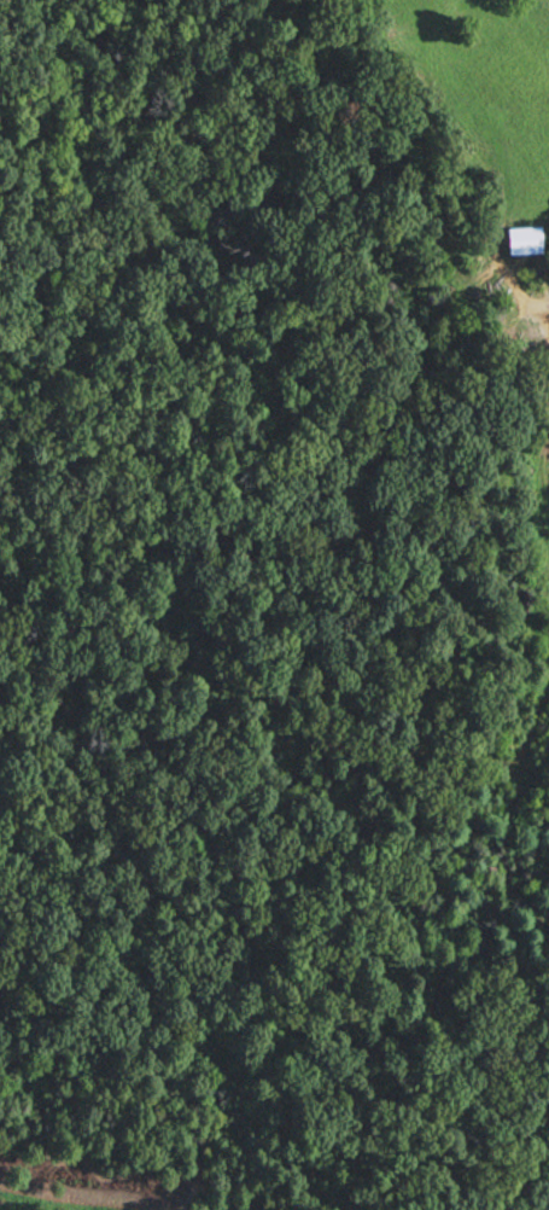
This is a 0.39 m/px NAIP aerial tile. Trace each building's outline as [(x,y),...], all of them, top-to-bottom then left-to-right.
[(499,253),(539,253),(539,226),(499,226),(499,253)]
